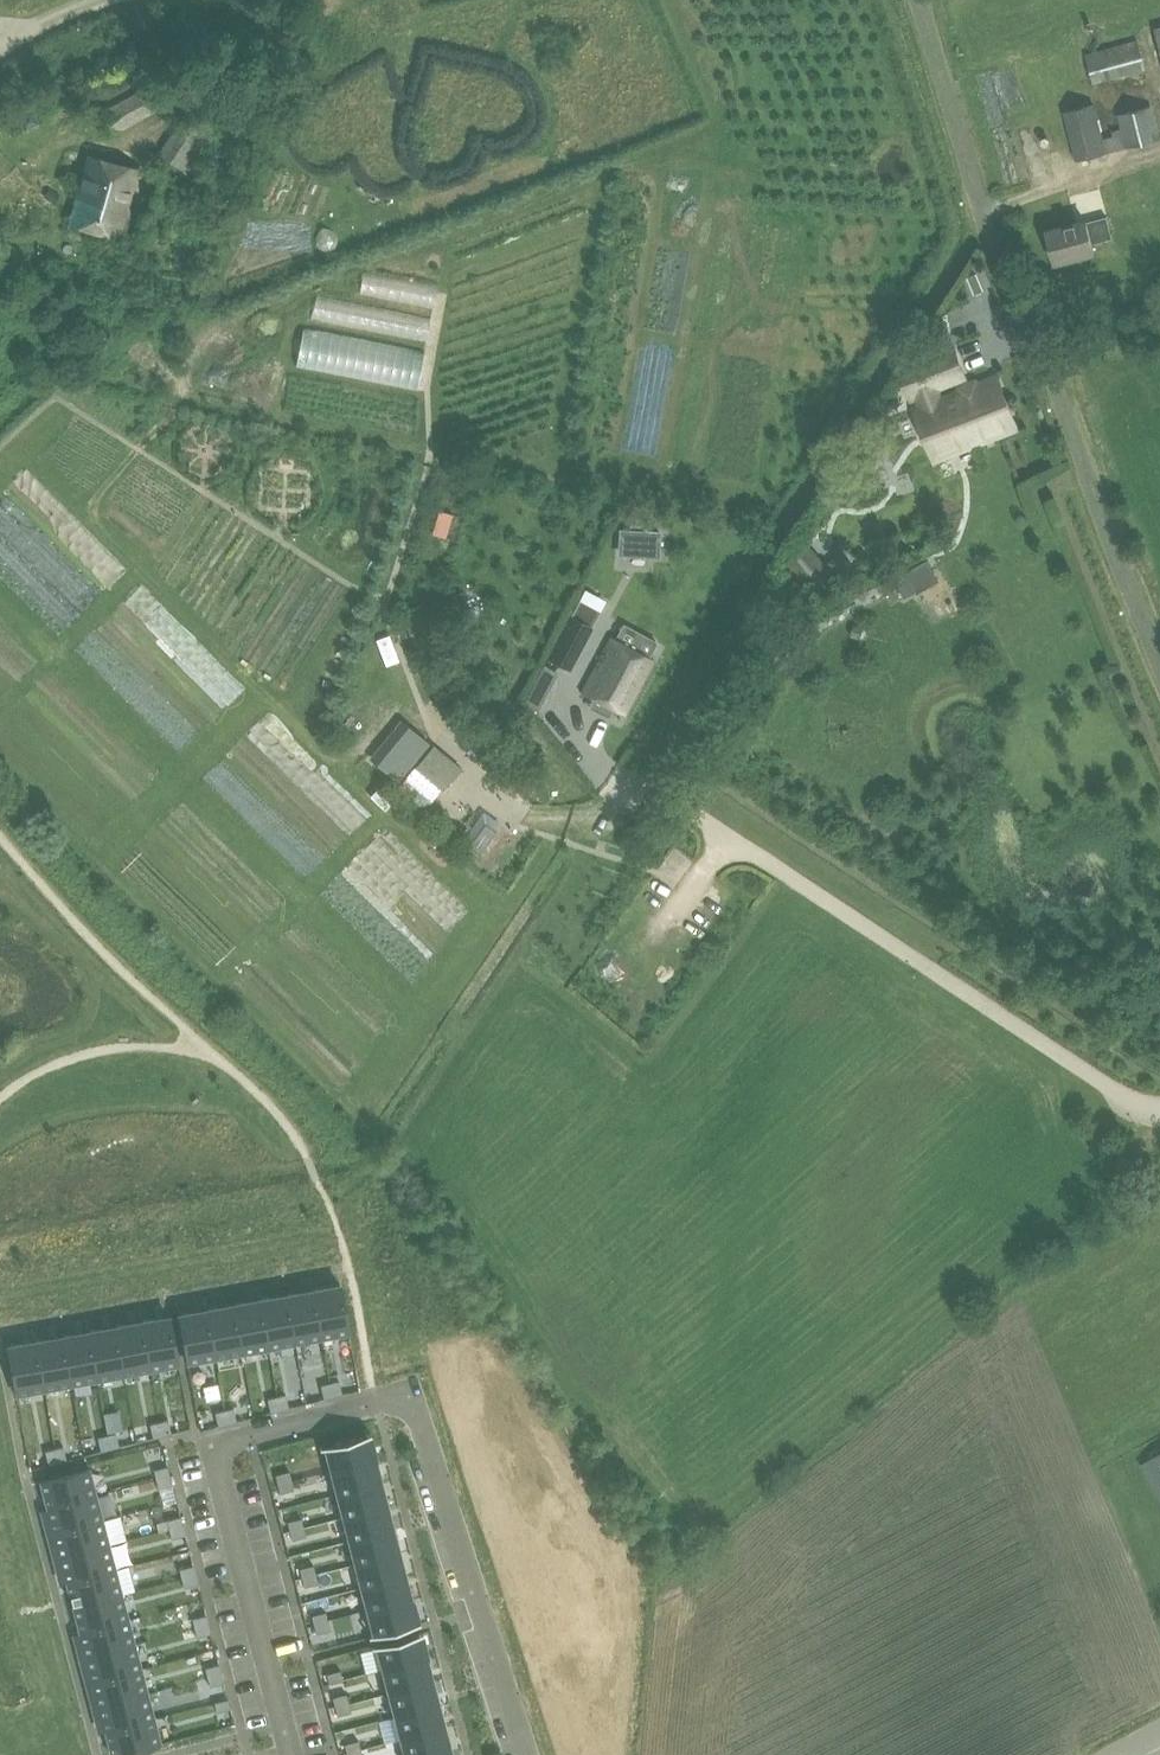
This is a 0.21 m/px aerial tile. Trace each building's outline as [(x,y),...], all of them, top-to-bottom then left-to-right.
[(1145,69),(1137,41),(1086,55),(1093,83),(1145,69)] [(92,94),(113,131),(163,103),(142,66),(92,94)] [(1106,152),(1093,104),(1064,112),(1076,160),(1106,152)] [(1159,138),(1150,106),(1118,115),(1127,147),(1159,138)] [(181,118),(157,154),(180,170),(205,133),(181,118)] [(87,154),(67,223),(118,237),(119,234),(124,232),(128,217),(124,216),(137,169),(87,154)] [(1047,231),(1055,263),(1094,253),(1091,244),(1112,238),(1107,217),(1086,222),(1086,221),(1047,231)] [(923,407),(917,409),(935,457),(1014,426),(998,383),(976,392),(974,387),(939,400),(935,389),(963,378),(953,351),(903,370),(913,397),(918,395),(923,407)] [(618,549),(658,551),(659,531),(648,531),(648,520),(630,519),(630,530),(619,529),(618,549)] [(811,591),(830,575),(834,580),(852,565),(841,553),(826,566),(809,545),(787,563),(811,591)] [(570,615),(547,656),(570,668),(592,626),(570,615)] [(609,637),(580,691),(593,697),(612,707),(625,714),(654,661),(647,657),(656,642),(623,625),(615,640),(609,637)] [(408,724),(376,763),(395,779),(427,740),(408,724)] [(479,854),(496,830),(485,822),(467,846),(479,854)] [(500,833),(473,872),(484,880),(512,842),(500,833)] [(340,1285),(312,1290),(321,1337),(349,1331),(340,1285)] [(312,1290),(286,1295),(294,1342),(321,1337),(312,1290)] [(286,1295),(259,1300),(268,1347),(294,1342),(286,1295)] [(259,1300),(232,1305),(241,1352),(268,1347),(259,1300)] [(232,1305),(206,1309),(215,1356),(241,1352),(232,1305)] [(206,1309),(178,1315),(187,1362),(215,1356),(206,1309)] [(169,1316),(141,1322),(150,1369),(178,1363),(169,1316)] [(141,1322),(114,1326),(123,1373),(150,1369),(141,1322)] [(114,1326),(88,1331),(97,1378),(123,1373),(114,1326)] [(88,1331),(61,1336),(70,1383),(97,1378),(88,1331)] [(61,1336),(35,1341),(44,1388),(70,1383),(61,1336)] [(35,1341),(7,1346),(16,1393),(44,1388),(35,1341)] [(339,1380),(329,1382),(333,1396),(342,1394),(339,1380)] [(329,1382),(320,1384),(323,1398),(333,1396),(329,1382)] [(285,1394),(276,1396),(279,1410),(289,1408),(285,1394)] [(276,1396),(267,1398),(270,1412),(279,1410),(276,1396)] [(233,1407),(224,1409),(227,1423),(236,1421),(233,1407)] [(224,1409),(214,1412),(218,1426),(227,1423),(224,1409)] [(168,1419),(158,1421),(162,1435),(171,1433),(168,1419)] [(158,1421),(149,1424),(153,1438),(162,1435),(158,1421)] [(115,1432),(106,1435),(110,1448),(119,1446),(115,1432)] [(366,1434),(323,1445),(330,1470),(373,1459),(366,1434)] [(106,1435),(97,1437),(101,1451),(110,1448),(106,1435)] [(63,1446),(54,1448),(57,1462),(66,1460),(63,1446)] [(54,1448),(44,1451),(48,1465),(57,1462),(54,1448)] [(1149,1459),(1140,1464),(1159,1498),(1159,1452),(1149,1459)] [(373,1459),(330,1470),(336,1493),(379,1482),(373,1459)] [(167,1465),(153,1469),(155,1478),(169,1475),(167,1465)] [(88,1468),(41,1481),(47,1507),(95,1494),(88,1468)] [(289,1470),(275,1474),(277,1483),(291,1480),(289,1470)] [(169,1475),(155,1478),(158,1488),(172,1484),(169,1475)] [(291,1480),(277,1483),(279,1492),(293,1489),(291,1480)] [(379,1482),(336,1493),(342,1517),(385,1505),(379,1482)] [(95,1494),(47,1507),(54,1531),(101,1519),(95,1494)] [(385,1505),(342,1517),(348,1540),(391,1529),(385,1505)] [(169,1529),(182,1525),(182,1524),(180,1516),(166,1519),(169,1529)] [(301,1517),(287,1521),(289,1530),(303,1526),(301,1517)] [(101,1519),(54,1531),(60,1556),(107,1544),(101,1519)] [(182,1525),(169,1529),(171,1538),(185,1534),(182,1525)] [(303,1526),(289,1530),(292,1539),(306,1536),(303,1526)] [(391,1529),(348,1540),(354,1563),(397,1552),(391,1529)] [(107,1544),(60,1556),(67,1581),(114,1569),(107,1544)] [(397,1552),(354,1563),(360,1587),(403,1576),(397,1552)] [(313,1564),(299,1568),(301,1577),(315,1573),(313,1564)] [(193,1565),(179,1568),(181,1578),(195,1574),(193,1565)] [(114,1569),(67,1581),(73,1606),(120,1593),(114,1569)] [(315,1573),(301,1577),(304,1586),(318,1583),(315,1573)] [(195,1574),(181,1578),(184,1587),(197,1583),(195,1574)] [(403,1576),(360,1587),(366,1610),(409,1599),(403,1576)] [(120,1593),(73,1606),(80,1630),(127,1618),(120,1593)] [(409,1599),(366,1610),(372,1635),(415,1624),(409,1599)] [(325,1611),(311,1615),(313,1624),(327,1620),(325,1611)] [(206,1614),(192,1618),(194,1627),(208,1624),(206,1614)] [(127,1618),(80,1630),(86,1655),(133,1643),(127,1618)] [(327,1620),(313,1624),(316,1633),(330,1629),(327,1620)] [(208,1624),(194,1627),(196,1636),(210,1633),(208,1624)] [(418,1633),(375,1644),(381,1669),(424,1657),(418,1633)] [(133,1643),(86,1655),(93,1680),(140,1668),(133,1643)] [(424,1657),(381,1669),(387,1692),(430,1681),(424,1657)] [(219,1665),(205,1669),(207,1678),(221,1675),(219,1665)] [(140,1668),(93,1680),(99,1705),(146,1693),(140,1668)] [(340,1669),(326,1673),(328,1682),(342,1679),(340,1669)] [(221,1675),(207,1678),(210,1688),(224,1684),(221,1675)] [(430,1681),(387,1692),(393,1715),(436,1704),(430,1681)] [(146,1693),(99,1705),(105,1730),(153,1717),(146,1693)] [(346,1693),(332,1696),(334,1705),(348,1702),(346,1693)] [(228,1699),(214,1702),(216,1712),(230,1708),(228,1699)] [(348,1702),(334,1705),(337,1715),(351,1711),(348,1702)] [(436,1704),(393,1715),(399,1739),(442,1728),(436,1704)] [(105,1730),(112,1754),(114,1754),(159,1743),(153,1717),(105,1730)] [(399,1739),(404,1754),(433,1754),(448,1751),(442,1728),(399,1739)] [(358,1739),(344,1743),(346,1752),(360,1749),(358,1739)]
